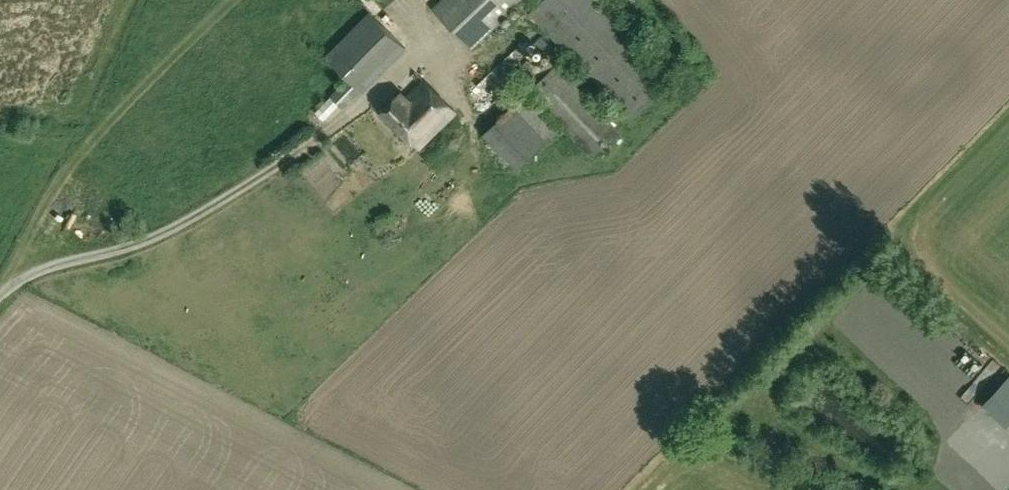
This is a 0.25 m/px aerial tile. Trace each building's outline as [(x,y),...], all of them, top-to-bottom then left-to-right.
[(521,0),(444,0),(435,9),(472,48),(521,0)] [(632,117),(675,77),(602,0),(543,0),(531,11),(632,117)] [(361,91),(405,46),(369,11),(326,55),(347,77),(330,95),(342,107),(360,89),(361,91)] [(521,78),(532,89),(556,65),(546,55),(534,65),(516,46),(471,90),(489,108),(521,78)] [(556,65),(532,89),(529,91),(592,158),(620,131),(557,64),(556,65)] [(407,97),(401,91),(382,110),(419,147),(456,111),(426,80),(407,97)] [(560,130),(526,93),(484,134),(518,171),(560,130)]
